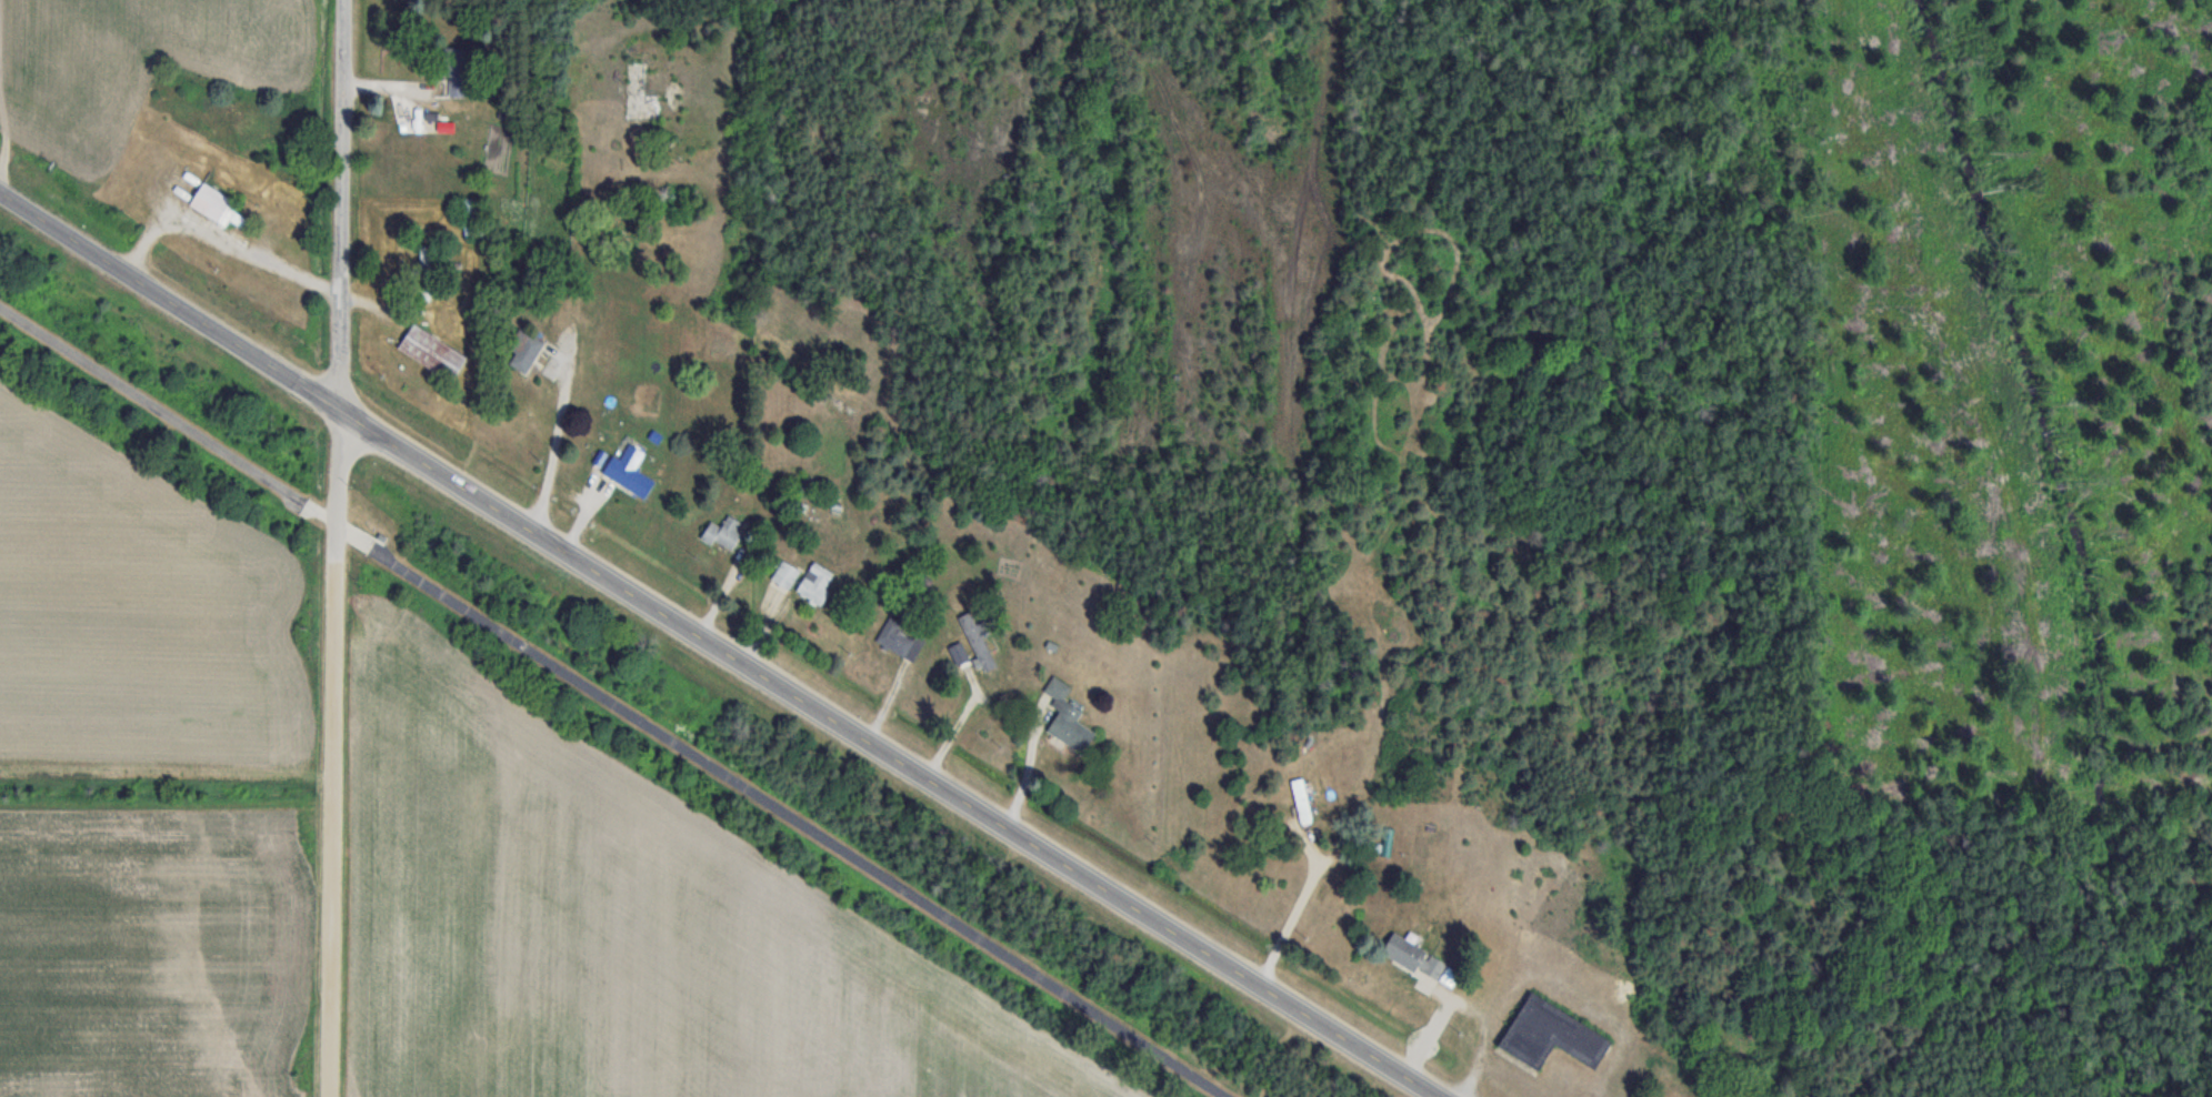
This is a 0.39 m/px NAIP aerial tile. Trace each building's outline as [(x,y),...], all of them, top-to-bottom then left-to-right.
[(449,97),(468,97),(468,82),(449,82),(449,97)] [(187,204),(225,228),(239,205),(201,181),(187,204)] [(418,246),(418,300),(432,301),(433,246),(418,246)] [(468,358),(412,322),(395,348),(451,384),(468,358)] [(513,370),(535,370),(535,336),(513,336),(513,370)] [(619,459),(612,455),(602,472),(644,499),(655,482),(635,469),(645,454),(629,444),(619,459)] [(736,531),(742,522),(729,514),(721,527),(710,521),(700,538),(713,547),(716,542),(732,552),(743,535),(736,531)] [(788,594),(802,571),(783,559),(769,582),(788,594)] [(794,591),(817,607),(838,577),(814,561),(794,591)] [(876,643),(903,656),(915,632),(888,619),(876,643)] [(1071,688),(1052,677),(1043,693),(1054,700),(1050,707),(1057,712),(1045,732),(1081,753),(1093,733),(1075,722),(1082,712),(1063,701),(1071,688)] [(1313,822),(1303,777),(1290,780),(1300,825),(1313,822)] [(1415,973),(1417,969),(1437,980),(1442,972),(1422,961),(1426,954),(1391,934),(1380,953),(1415,973)] [(1496,1048),(1537,1071),(1551,1044),(1595,1068),(1611,1040),(1527,994),(1496,1048)]
